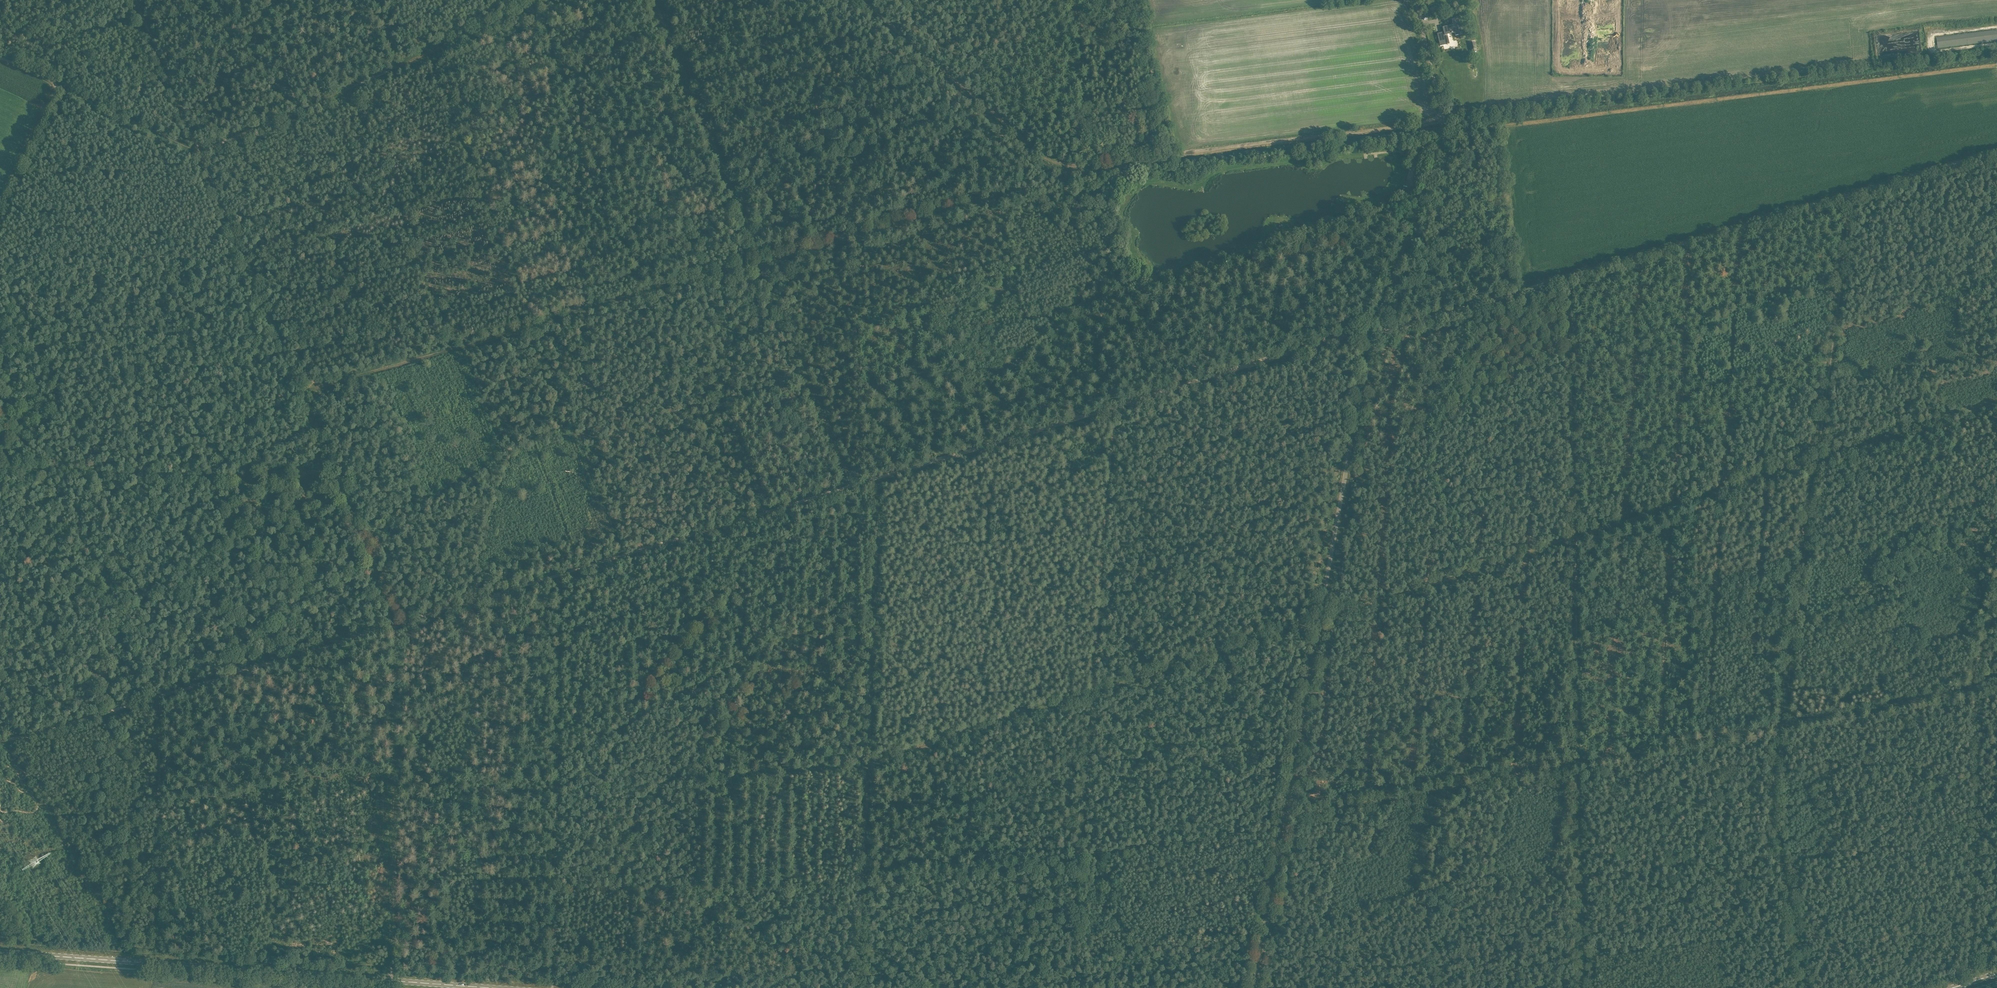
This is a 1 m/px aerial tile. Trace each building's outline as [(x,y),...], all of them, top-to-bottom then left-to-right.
[(1461,29),(1458,17),(1454,18),(1454,23),(1450,24),(1451,30),(1447,31),(1446,30),(1445,30),(1445,31),(1444,31),(1443,28),(1440,28),(1440,29),(1437,30),(1438,34),(1439,43),(1440,45),(1446,44),(1445,37),(1447,37),(1447,38),(1455,36),(1454,32),(1453,32),(1453,31),(1457,31),(1456,30),(1461,29)] [(1613,46),(1613,19),(1596,19),(1595,61),(1598,61),(1598,62),(1607,62),(1607,55),(1610,55),(1610,46),(1613,46)] [(1936,37),(1937,48),(1996,40),(1996,29),(1936,37)]
